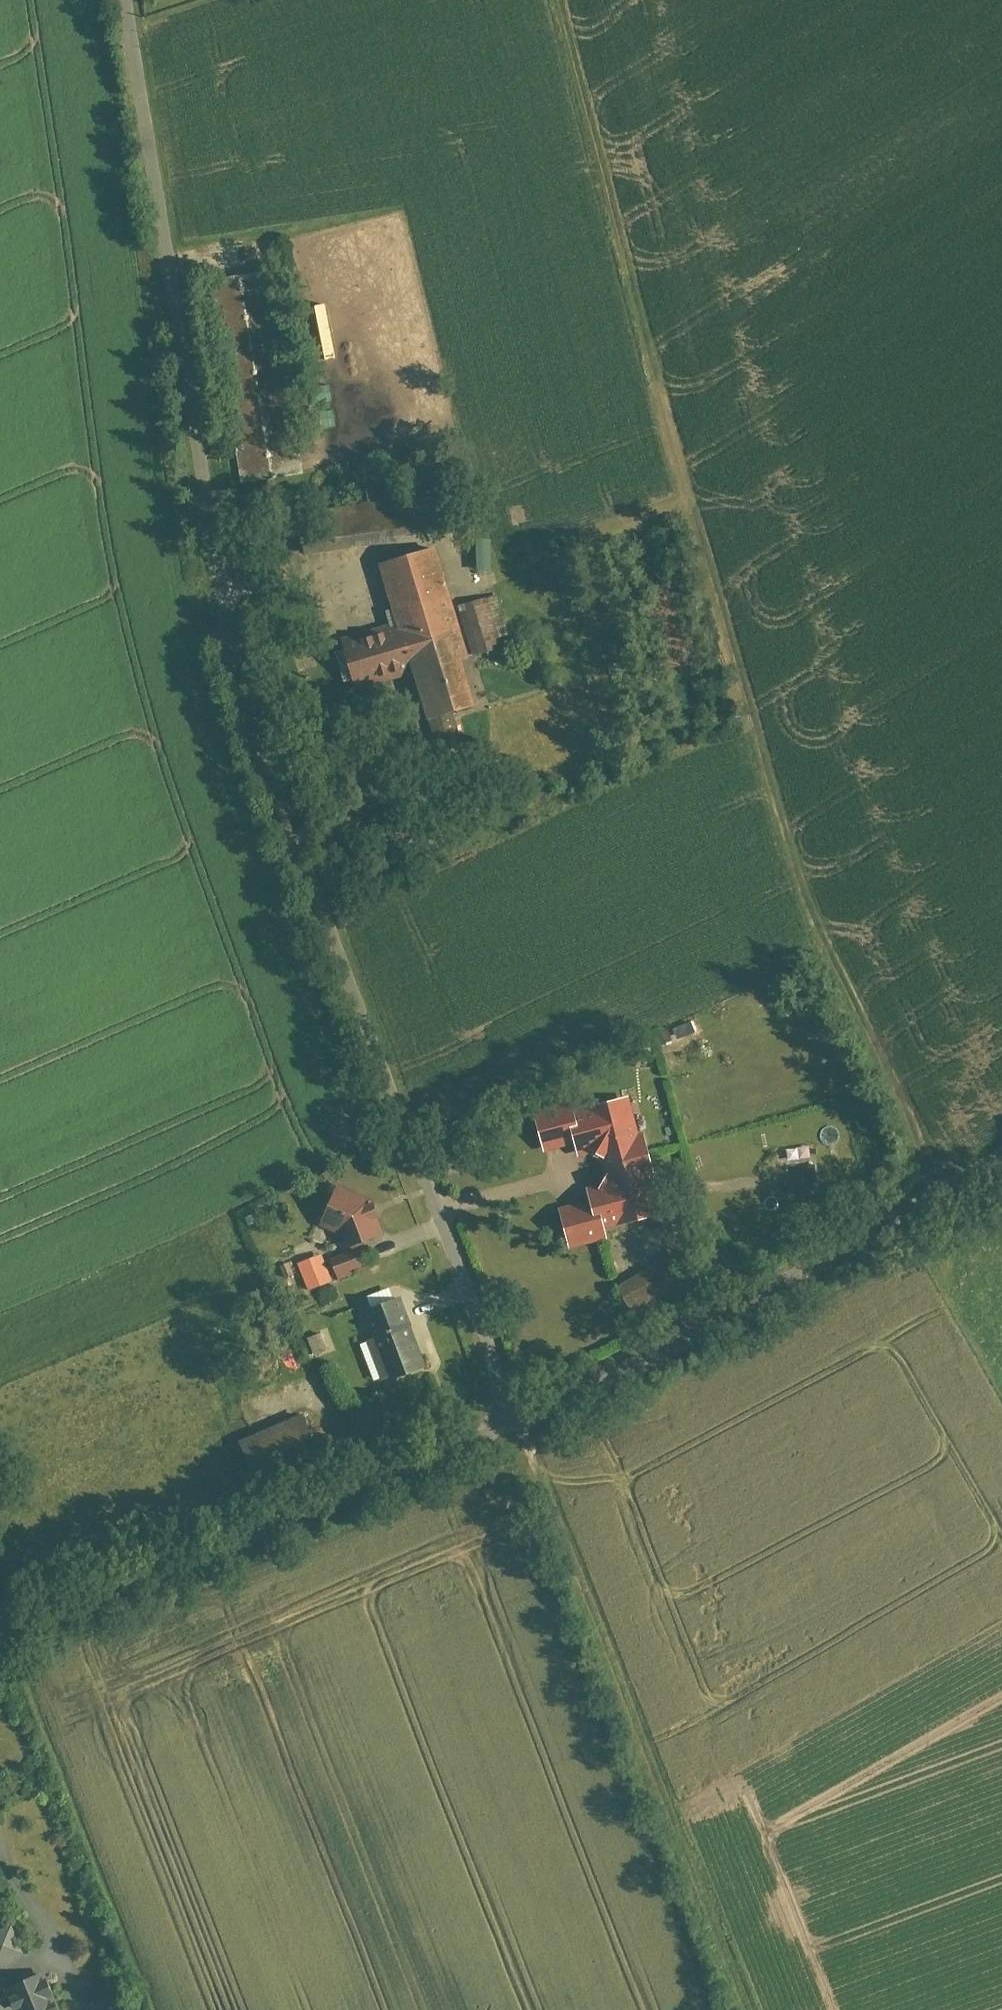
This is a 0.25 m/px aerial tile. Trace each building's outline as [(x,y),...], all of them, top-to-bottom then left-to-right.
[(267,272),(223,279),(255,475),(299,468),(267,272)] [(317,342),(327,341),(325,307),(314,308),(317,342)] [(475,573),(489,573),(488,540),(475,540),(475,573)] [(441,548),(386,565),(403,621),(417,665),(434,720),(482,706),(468,659),(475,657),(460,608),(441,548)] [(515,645),(500,595),(460,608),(475,657),(515,645)] [(417,665),(403,621),(340,640),(353,685),(417,665)] [(595,1185),(599,1200),(581,1204),(590,1243),(614,1238),(612,1228),(664,1216),(635,1096),(577,1110),(584,1140),(587,1153),(604,1149),(612,1181),(595,1185)] [(542,1119),(549,1149),(584,1140),(577,1110),(542,1119)] [(376,1206),(374,1199),(344,1185),(325,1224),(344,1233),(350,1248),(387,1234),(381,1218),(385,1217),(380,1205),(376,1206)] [(375,1245),(339,1259),(346,1277),(359,1272),(358,1269),(381,1260),(375,1245)] [(324,1254),(305,1263),(316,1289),(336,1281),(324,1254)] [(430,1369),(404,1301),(371,1313),(380,1338),(397,1382),(430,1369)] [(397,1382),(380,1338),(365,1343),(382,1387),(397,1382)] [(310,1413),(246,1441),(264,1482),(327,1454),(310,1413)] [(25,1953),(11,1923),(0,1929),(0,1964),(25,1953)] [(53,2000),(43,1977),(7,1991),(12,2001),(0,2006),(0,2005),(0,2009),(29,2009),(53,2000)] [(53,2000),(29,2009),(56,2009),(53,2000)]
